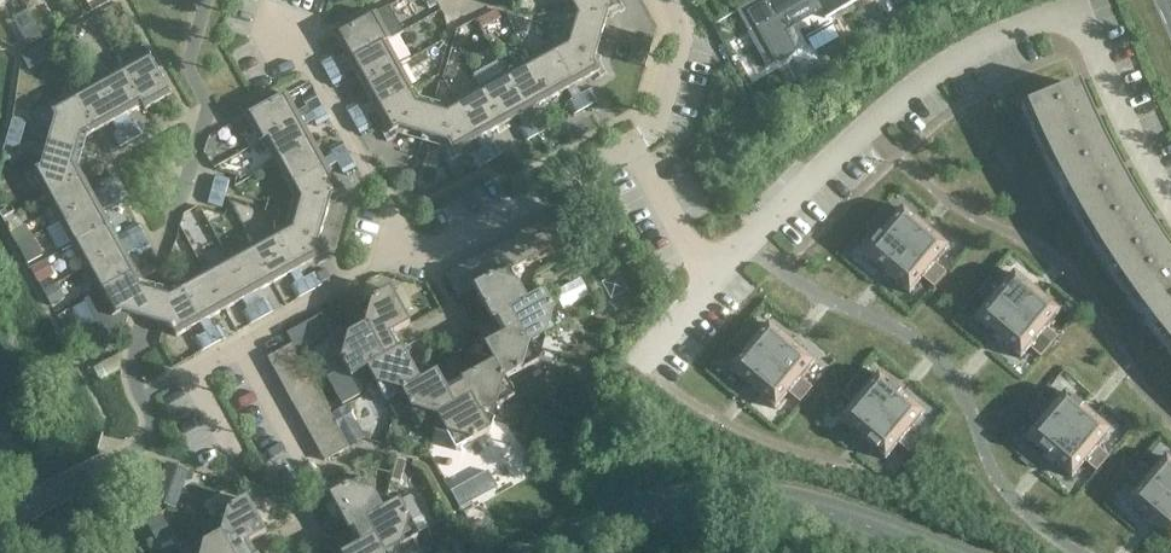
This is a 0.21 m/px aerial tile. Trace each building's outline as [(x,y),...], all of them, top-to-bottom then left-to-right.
[(427,4),(429,9),(437,5),(434,0),(427,4)] [(613,0),(576,0),(572,2),(579,14),(575,29),(601,37),(607,13),(617,7),(613,0)] [(736,12),(744,27),(770,13),(771,15),(798,0),(759,0),(736,12)] [(813,25),(859,0),(799,0),(813,25)] [(496,10),(476,22),(480,30),(501,19),(496,10)] [(391,38),(376,14),(334,37),(345,54),(336,60),(333,54),(326,58),(319,62),(326,74),(387,40),(391,38)] [(35,25),(20,33),(28,46),(42,38),(35,25)] [(601,37),(575,29),(570,45),(558,52),(577,84),(592,76),(594,80),(607,74),(604,68),(599,71),(594,61),(601,37)] [(629,63),(644,67),(653,38),(637,34),(629,63)] [(462,35),(454,39),(460,48),(467,44),(462,35)] [(400,64),(387,40),(326,74),(333,86),(346,79),(344,74),(353,68),(362,85),(400,64)] [(46,42),(21,57),(28,69),(53,55),(46,42)] [(568,101),(575,114),(589,106),(581,94),(577,84),(558,52),(555,47),(530,62),(551,99),(568,90),(573,98),(568,101)] [(171,96),(148,54),(122,68),(143,106),(145,110),(171,96)] [(551,99),(530,62),(507,75),(540,134),(552,127),(545,114),(539,117),(534,109),(551,99)] [(354,123),(367,116),(377,111),(410,93),(415,91),(400,64),(362,85),(372,102),(362,108),(359,102),(346,110),(354,123)] [(143,106),(122,68),(99,81),(132,141),(144,134),(138,122),(133,124),(127,115),(143,106)] [(540,134),(507,75),(483,88),(503,125),(521,116),(525,125),(520,127),(528,140),(540,134)] [(132,141),(99,81),(74,95),(95,132),(112,123),(118,132),(113,136),(119,148),(132,141)] [(1079,86),(1027,107),(1040,138),(1054,167),(1105,142),(1092,115),(1079,86)] [(589,106),(599,100),(593,87),(581,94),(589,106)] [(483,148),(490,161),(504,154),(497,140),(491,143),(486,135),(503,125),(483,88),(457,102),(460,107),(478,139),(483,148)] [(417,105),(410,93),(377,111),(385,126),(381,129),(388,141),(393,138),(391,133),(400,128),(424,136),(432,110),(417,105)] [(296,112),(286,94),(245,117),(260,143),(264,141),(322,107),(315,95),(303,101),(306,106),(296,112)] [(95,132),(74,95),(49,108),(55,118),(48,142),(74,151),(78,136),(84,133),(86,137),(95,132)] [(277,164),(314,143),(305,127),(315,121),(317,126),(329,120),(322,107),(264,141),(277,164)] [(478,139),(460,107),(447,115),(432,110),(424,136),(449,143),(454,152),(449,155),(453,160),(465,154),(462,148),(478,139)] [(373,127),(367,116),(354,123),(360,134),(373,127)] [(26,121),(12,118),(8,132),(22,135),(26,121)] [(22,135),(8,132),(4,145),(18,148),(22,135)] [(74,151),(48,142),(41,167),(31,172),(44,196),(82,175),(78,168),(73,170),(70,166),(74,151)] [(1054,167),(1069,196),(1084,224),(1133,195),(1118,169),(1105,142),(1054,167)] [(328,168),(338,162),(349,156),(342,143),(331,149),(333,154),(323,160),(314,143),(277,164),(291,188),(295,186),(328,168)] [(478,168),(490,161),(483,148),(472,155),(478,168)] [(356,168),(349,156),(338,162),(344,173),(356,168)] [(337,184),(328,168),(295,186),(303,199),(298,214),(324,222),(328,210),(332,198),(341,192),(344,197),(348,194),(342,182),(337,184)] [(93,193),(82,175),(44,196),(57,220),(118,189),(111,176),(99,184),(101,188),(93,193)] [(222,208),(229,180),(215,176),(208,204),(222,208)] [(125,201),(118,189),(57,220),(71,245),(110,225),(101,210),(101,208),(110,203),(113,208),(125,201)] [(1084,224),(1101,251),(1119,278),(1165,246),(1149,221),(1133,195),(1084,224)] [(198,207),(185,214),(191,225),(204,218),(198,207)] [(925,228),(902,208),(882,231),(905,251),(925,228)] [(324,222),(298,214),(293,230),(281,237),(299,269),(322,256),(317,246),(324,222)] [(552,226),(548,218),(536,224),(550,247),(561,241),(552,226)] [(144,237),(138,224),(127,230),(130,236),(119,242),(110,225),(71,245),(84,268),(144,237)] [(550,247),(536,224),(525,231),(538,254),(550,247)] [(929,271),(948,247),(925,228),(905,251),(929,271)] [(304,278),(299,269),(281,237),(278,231),(253,245),(274,283),(291,274),(296,283),(291,286),(297,299),(311,292),(304,278)] [(538,254),(525,231),(513,237),(527,260),(538,254)] [(882,231),(862,255),(886,274),(905,251),(882,231)] [(151,249),(144,237),(84,268),(98,293),(136,273),(127,256),(137,250),(140,255),(151,249)] [(527,260),(513,237),(502,243),(515,266),(527,260)] [(32,238),(17,246),(27,264),(42,255),(32,238)] [(515,266),(502,243),(491,250),(504,272),(509,269),(515,266)] [(274,283),(253,245),(228,259),(261,319),(274,312),(267,299),(262,302),(257,292),(274,283)] [(1137,304),(1157,330),(1170,319),(1170,254),(1165,246),(1119,278),(1137,304)] [(504,272),(491,250),(479,256),(492,279),(504,272)] [(886,274),(909,294),(929,271),(905,251),(886,274)] [(492,279),(479,256),(468,262),(481,285),(492,279)] [(261,319),(228,259),(204,272),(225,310),(242,300),(248,309),(242,313),(249,326),(261,319)] [(45,261),(30,269),(37,282),(52,274),(45,261)] [(481,285),(468,262),(456,269),(469,292),(475,289),(481,285)] [(636,263),(624,269),(632,283),(643,277),(636,263)] [(469,292),(456,269),(445,275),(458,298),(469,292)] [(509,269),(504,272),(492,279),(481,285),(475,289),(493,322),(509,312),(509,311),(527,302),(530,289),(519,286),(509,269)] [(204,272),(179,286),(200,323),(205,333),(213,346),(226,338),(219,325),(213,328),(208,319),(225,310),(204,272)] [(311,292),(322,286),(315,272),(304,278),(311,292)] [(1036,292),(1013,272),(993,296),(1017,316),(1036,292)] [(136,273),(98,293),(85,299),(107,340),(124,331),(127,319),(128,315),(149,321),(164,326),(171,327),(177,337),(200,323),(179,286),(171,291),(157,287),(141,282),(136,273)] [(54,288),(44,293),(51,307),(61,301),(54,288)] [(542,293),(530,289),(527,302),(509,311),(509,312),(518,328),(519,327),(528,344),(541,348),(544,337),(562,327),(544,292),(542,293)] [(357,310),(353,322),(366,325),(375,343),(376,343),(393,334),(409,325),(391,290),(356,309),(357,310)] [(1040,335),(1060,312),(1036,292),(1017,316),(1040,335)] [(993,296),(973,319),(997,339),(1017,316),(993,296)] [(1040,358),(1051,345),(1040,335),(1017,316),(997,339),(1020,359),(1029,348),(1040,358)] [(326,336),(316,317),(286,333),(297,352),(326,336)] [(1170,348),(1170,319),(1157,330),(1170,348)] [(366,325),(353,322),(350,333),(332,343),(351,378),(352,377),(364,381),(368,368),(385,359),(384,358),(376,343),(375,343),(366,325)] [(791,343),(768,323),(748,346),(771,366),(791,343)] [(519,327),(518,328),(484,346),(486,347),(482,359),(496,363),(505,380),(506,380),(539,362),(538,360),(541,348),(528,344),(519,327)] [(205,333),(194,339),(201,352),(213,346),(205,333)] [(795,386),(814,363),(791,343),(771,366),(795,386)] [(297,357),(291,345),(267,358),(274,370),(297,357)] [(748,346),(728,370),(751,390),(771,366),(748,346)] [(411,367),(401,349),(384,358),(385,359),(368,368),(364,381),(376,384),(386,402),(402,393),(402,392),(420,382),(423,370),(411,367)] [(119,354),(98,366),(105,377),(120,369),(119,354)] [(303,368),(297,357),(274,370),(280,381),(303,368)] [(496,363),(482,359),(479,371),(461,381),(470,398),(471,397),(480,414),(493,418),(496,407),(514,397),(506,380),(505,380),(496,363)] [(771,366),(751,390),(775,409),(795,386),(771,366)] [(310,379),(303,368),(280,381),(286,393),(310,379)] [(881,417),(901,393),(878,374),(874,378),(863,369),(847,388),(858,397),(881,417)] [(435,374),(423,370),(420,382),(402,392),(402,393),(421,426),(422,425),(434,429),(438,416),(455,407),(455,406),(446,390),(436,373),(435,374)] [(316,391),(310,379),(286,393),(292,404),(316,391)] [(322,402),(316,391),(292,404),(299,415),(322,402)] [(1088,412),(1064,392),(1045,415),(1068,435),(1088,412)] [(904,437),(924,413),(901,393),(881,417),(904,437)] [(471,397),(470,398),(455,406),(455,407),(438,416),(434,429),(446,432),(456,450),(491,431),(490,430),(493,418),(480,414),(471,397)] [(858,397),(838,420),(861,440),(881,417),(858,397)] [(329,414),(322,402),(299,415),(305,427),(329,414)] [(344,405),(329,414),(335,425),(338,430),(353,422),(344,405)] [(1091,455),(1111,431),(1088,412),(1068,435),(1091,455)] [(335,425),(329,414),(305,427),(311,438),(335,425)] [(1045,415),(1025,438),(1048,458),(1068,435),(1045,415)] [(861,440),(885,460),(904,437),(881,417),(861,440)] [(338,430),(335,425),(311,438),(318,450),(341,437),(338,430)] [(1048,458),(1071,478),(1091,455),(1068,435),(1048,458)] [(348,448),(341,437),(318,450),(324,461),(348,448)] [(387,438),(384,446),(397,450),(399,442),(387,438)] [(1165,456),(1145,480),(1169,499),(1170,497),(1170,461),(1165,456)] [(394,473),(391,482),(399,485),(402,475),(394,473)] [(330,497),(348,531),(365,523),(365,521),(382,511),(385,498),(373,495),(364,478),(330,497)] [(1145,480),(1126,503),(1149,523),(1169,499),(1145,480)] [(156,483),(150,499),(174,508),(180,491),(156,483)] [(385,498),(382,511),(365,521),(365,523),(374,538),(375,537),(384,552),(398,552),(400,546),(418,536),(399,501),(397,502),(385,498)] [(1170,541),(1170,501),(1169,499),(1149,523),(1170,541)] [(265,534),(246,500),(212,519),(209,531),(222,535),(231,552),(232,551),(249,543),(265,534)] [(159,515),(146,522),(157,542),(169,535),(159,515)] [(209,531),(205,543),(188,552),(233,552),(232,551),(231,552),(222,535),(209,531)] [(374,538),(345,552),(384,552),(375,537),(374,538)]
